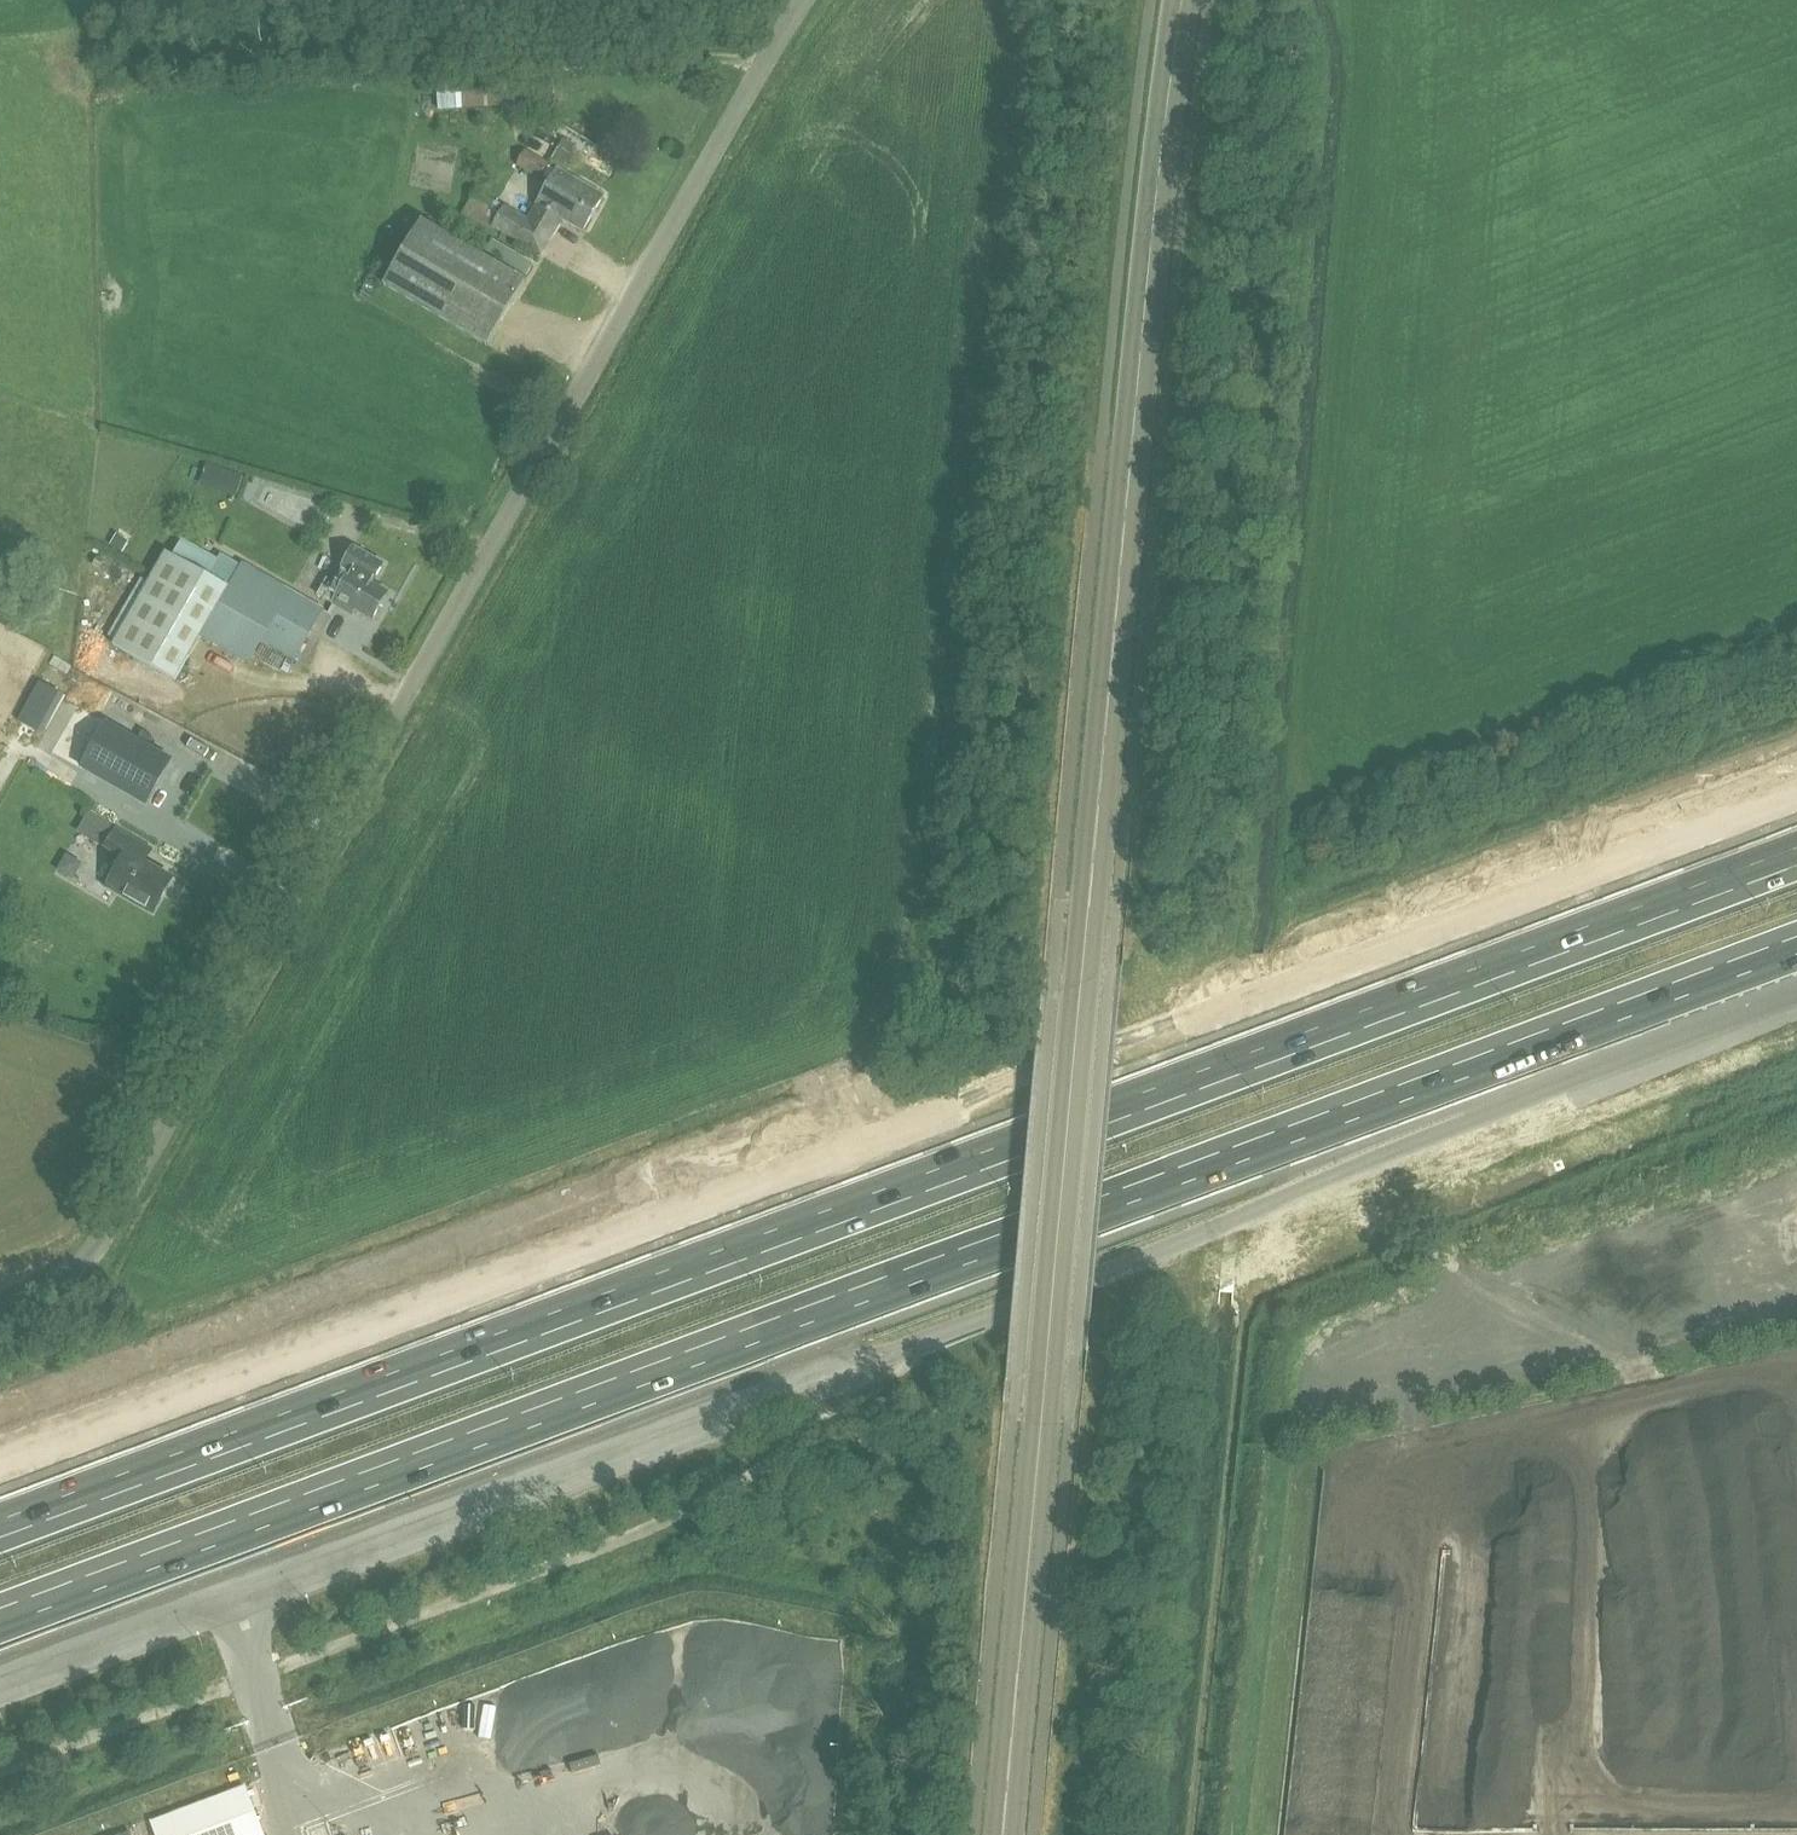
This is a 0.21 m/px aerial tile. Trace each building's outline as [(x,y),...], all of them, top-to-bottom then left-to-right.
[(438,111),(499,107),(498,79),(436,83),(438,111)] [(555,104),(555,94),(538,93),(537,102),(555,104)] [(550,164),(528,149),(517,166),(541,179),(550,164)] [(538,205),(563,219),(584,231),(604,197),(558,170),(538,205)] [(542,254),(563,219),(538,205),(529,220),(506,207),(477,189),(462,213),(492,231),(494,227),(542,254)] [(489,346),(526,282),(422,221),(385,285),(489,346)] [(490,241),(484,251),(525,276),(531,265),(490,241)] [(111,543),(122,551),(129,540),(117,533),(111,543)] [(203,636),(250,662),(262,640),(295,659),(323,610),(243,565),(242,567),(221,555),(218,560),(182,540),(173,555),(166,552),(113,643),(176,680),(201,635),(203,636)] [(383,564),(354,548),(344,567),(352,572),(343,589),(328,580),(319,595),(334,603),(354,615),(356,610),(374,620),(389,592),(373,583),(383,564)] [(107,725),(83,767),(146,803),(170,761),(107,725)] [(91,813),(79,834),(99,845),(111,824),(91,813)] [(107,848),(125,858),(108,887),(153,912),(172,880),(145,865),(153,851),(117,831),(107,848)]
